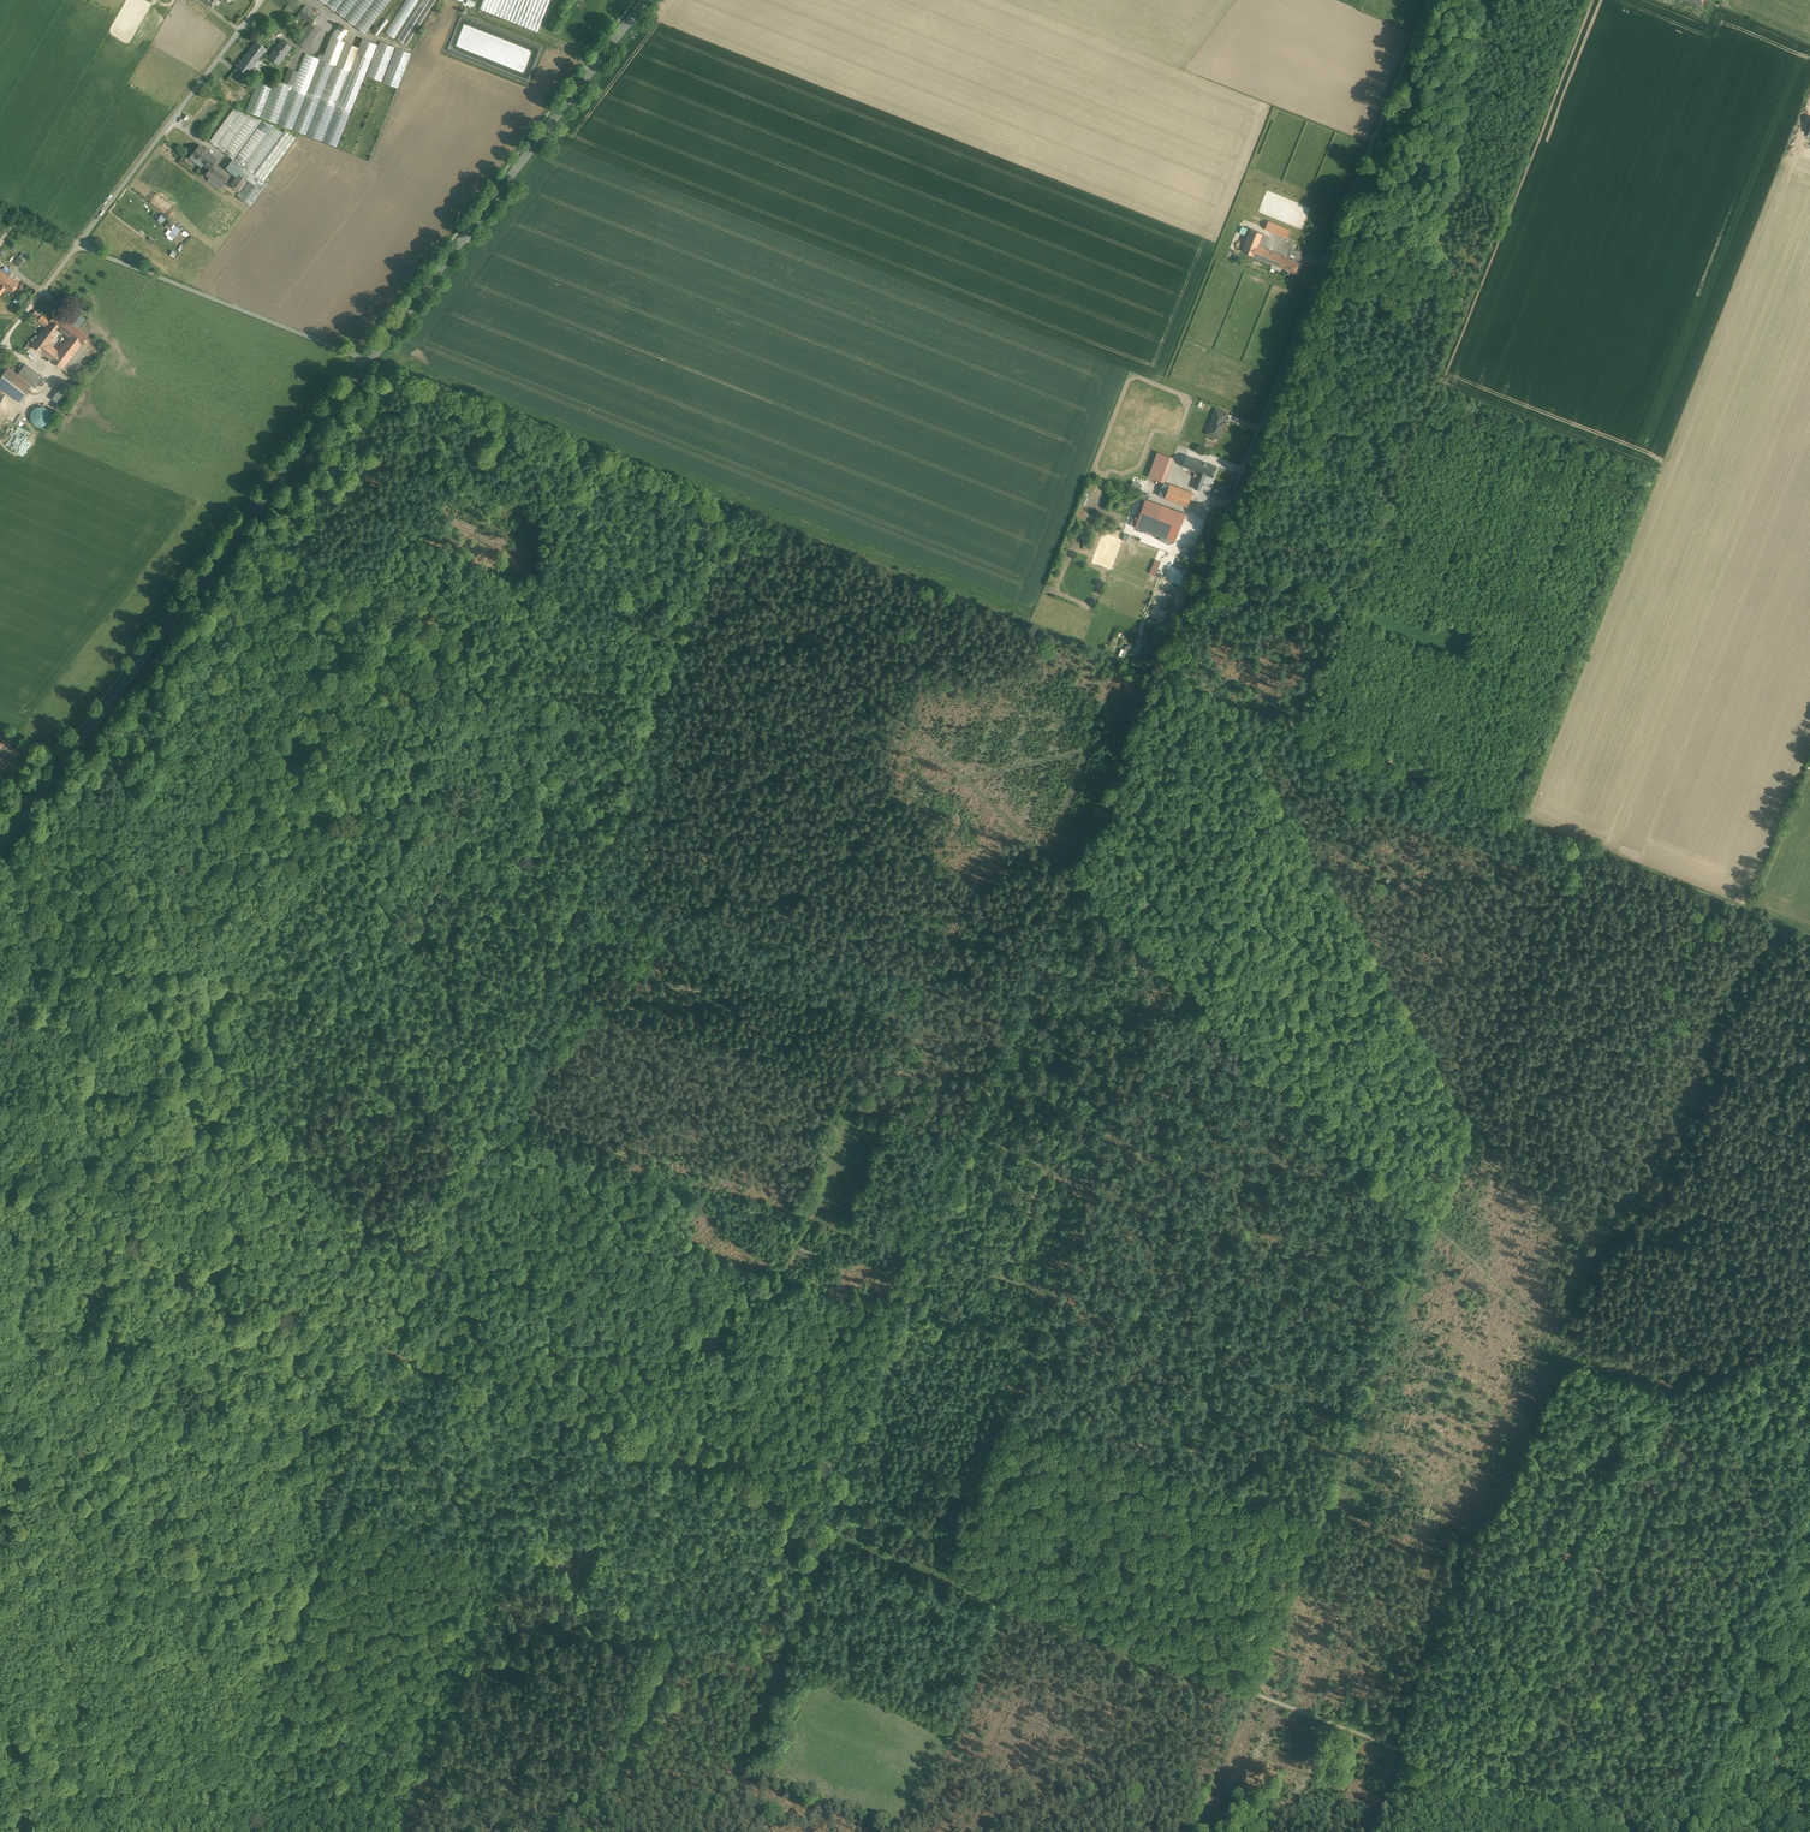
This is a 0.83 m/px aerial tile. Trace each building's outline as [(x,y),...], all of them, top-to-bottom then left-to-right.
[(328,6),(335,10),(342,0),(332,0),(328,6)] [(336,11),(342,16),(354,0),(344,0),(336,11)] [(345,18),(356,26),(376,0),(358,0),(345,18)] [(357,27),(365,33),(390,0),(378,0),(357,27)] [(395,39),(420,0),(407,0),(386,33),(395,39)] [(408,47),(438,0),(425,0),(398,41),(408,47)] [(480,10),(539,33),(551,0),(484,0),(480,10)] [(318,14),(305,5),(299,14),(311,22),(318,14)] [(310,23),(296,42),(305,49),(319,31),(310,23)] [(350,31),(340,24),(332,35),(341,42),(350,31)] [(332,35),(308,93),(306,92),(305,96),(307,97),(293,130),(305,134),(318,101),(319,97),(341,42),(332,35)] [(288,46),(281,41),(276,47),(283,53),(288,46)] [(256,42),(237,67),(247,74),(265,49),(256,42)] [(368,75),(383,81),(396,48),(381,42),(368,75)] [(334,65),(349,71),(357,48),(343,43),(334,65)] [(283,53),(276,47),(269,57),(278,64),(285,54),(283,53)] [(383,82),(398,88),(412,54),(397,49),(383,82)] [(277,124),(291,129),(305,96),(306,92),(320,58),(306,53),(299,72),(293,86),(292,86),(290,90),(291,90),(277,124)] [(357,53),(338,102),(337,101),(334,107),(336,108),(323,141),(337,147),(371,59),(357,53)] [(307,135),(321,141),(334,107),(337,101),(349,71),(334,65),(321,97),(319,97),(318,101),(320,102),(307,135)] [(282,82),(292,86),(293,86),(299,72),(288,67),(282,82)] [(260,117),(276,123),(290,90),(292,86),(282,82),(276,79),(273,86),(260,117)] [(246,111),(260,117),(273,86),(259,80),(246,111)] [(233,110),(210,142),(232,158),(243,167),(244,165),(246,164),(235,156),(226,149),(225,151),(224,150),(249,116),(233,110)] [(352,114),(339,148),(353,153),(366,119),(352,114)] [(250,116),(226,149),(235,156),(261,121),(250,116)] [(235,156),(246,164),(274,125),(261,121),(235,156)] [(246,164),(244,165),(254,172),(283,133),(274,125),(246,164)] [(299,140),(286,131),(276,145),(288,154),(299,140)] [(206,149),(200,144),(190,157),(202,167),(206,162),(212,154),(208,150),(209,149),(207,147),(206,149)] [(276,145),(255,173),(267,182),(288,154),(276,145)] [(218,157),(214,154),(206,163),(211,167),(212,166),(218,157)] [(279,196),(281,193),(269,183),(267,182),(255,173),(254,172),(244,165),(243,167),(232,158),(225,168),(236,177),(239,173),(248,180),(249,180),(262,190),(263,191),(266,187),(279,196)] [(227,178),(212,166),(211,167),(206,174),(210,177),(222,186),(227,178)] [(248,180),(239,173),(236,177),(231,184),(240,191),(248,180)] [(222,186),(210,177),(208,180),(220,189),(222,186)] [(238,195),(204,241),(217,250),(262,190),(249,180),(238,195)] [(231,184),(194,233),(203,240),(237,194),(238,195),(240,192),(239,191),(240,191),(231,184)] [(167,217),(162,213),(158,220),(163,223),(167,217)] [(1290,230),(1267,222),(1264,230),(1286,239),(1290,230)] [(181,229),(176,225),(170,234),(175,238),(181,229)] [(1249,229),(1240,251),(1253,256),(1257,246),(1261,234),(1249,229)] [(1276,254),(1257,246),(1253,256),(1272,264),(1276,254)] [(1290,259),(1276,254),(1272,264),(1286,269),(1290,259)] [(24,261),(18,257),(13,263),(19,267),(24,261)] [(1298,263),(1290,259),(1286,269),(1294,273),(1298,263)] [(0,269),(0,282),(2,283),(5,285),(11,277),(7,274),(0,269)] [(12,278),(11,277),(5,285),(7,287),(13,291),(19,283),(12,278)] [(68,320),(57,312),(50,321),(42,315),(38,321),(46,327),(52,331),(56,325),(61,329),(68,320)] [(85,320),(79,316),(75,321),(80,325),(85,320)] [(88,336),(68,320),(61,329),(81,344),(88,336)] [(32,345),(42,352),(49,343),(56,334),(52,331),(46,327),(32,345)] [(52,359),(51,360),(62,368),(81,344),(70,336),(58,351),(52,359)] [(58,351),(49,343),(42,352),(52,359),(58,351)] [(81,344),(62,368),(70,374),(88,350),(81,344)] [(40,375),(25,364),(18,374),(32,385),(40,375)] [(8,366),(0,377),(0,389),(2,391),(3,389),(19,401),(32,385),(18,374),(8,366)] [(35,385),(45,375),(46,376),(48,374),(42,369),(39,373),(41,375),(33,383),(35,385)] [(63,405),(73,390),(63,383),(53,399),(63,405)] [(0,409),(0,411),(11,418),(16,410),(5,402),(0,409)] [(49,419),(50,416),(49,412),(47,409),(44,407),(40,406),(36,407),(33,409),(31,412),(30,416),(31,420),(33,423),(36,425),(40,426),(44,425),(47,423),(49,419)] [(1227,413),(1216,409),(1213,416),(1213,417),(1214,416),(1224,420),(1227,413)] [(1224,420),(1214,416),(1213,417),(1210,425),(1211,426),(1208,434),(1216,437),(1216,435),(1220,437),(1223,431),(1222,429),(1225,421),(1224,420)] [(1165,454),(1156,479),(1164,482),(1173,457),(1165,454)] [(1186,455),(1182,465),(1190,468),(1193,458),(1186,455)] [(1217,466),(1193,458),(1190,468),(1200,472),(1206,474),(1213,477),(1217,466)] [(1206,474),(1200,472),(1194,488),(1200,490),(1206,474)] [(1192,492),(1169,484),(1164,498),(1187,506),(1192,492)] [(1185,513),(1145,499),(1135,527),(1174,541),(1185,513)] [(1150,572),(1161,577),(1165,566),(1160,564),(1162,561),(1155,559),(1150,572)] [(1177,560),(1175,565),(1188,570),(1190,565),(1177,560)] [(1137,644),(1133,655),(1141,658),(1148,639),(1143,637),(1142,640),(1137,638),(1135,643),(1137,644)] [(1122,648),(1119,655),(1124,657),(1127,650),(1122,648)] [(1152,1654),(1149,1660),(1167,1668),(1169,1661),(1152,1654)]
